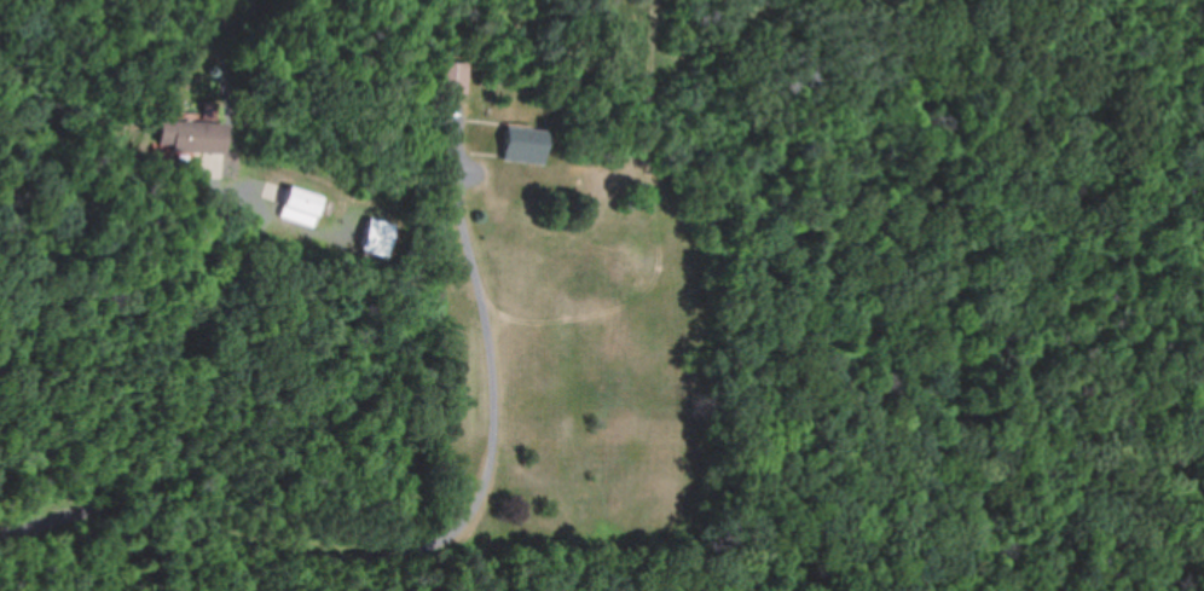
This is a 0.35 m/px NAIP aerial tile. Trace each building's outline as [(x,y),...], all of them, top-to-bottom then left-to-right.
[(464,61),(447,61),(447,92),(464,92),(464,61)] [(226,123),(158,118),(157,149),(224,153),(226,123)] [(545,128),(504,125),(501,158),(542,162),(545,128)] [(312,227),(324,196),(290,183),(278,214),(312,227)]
